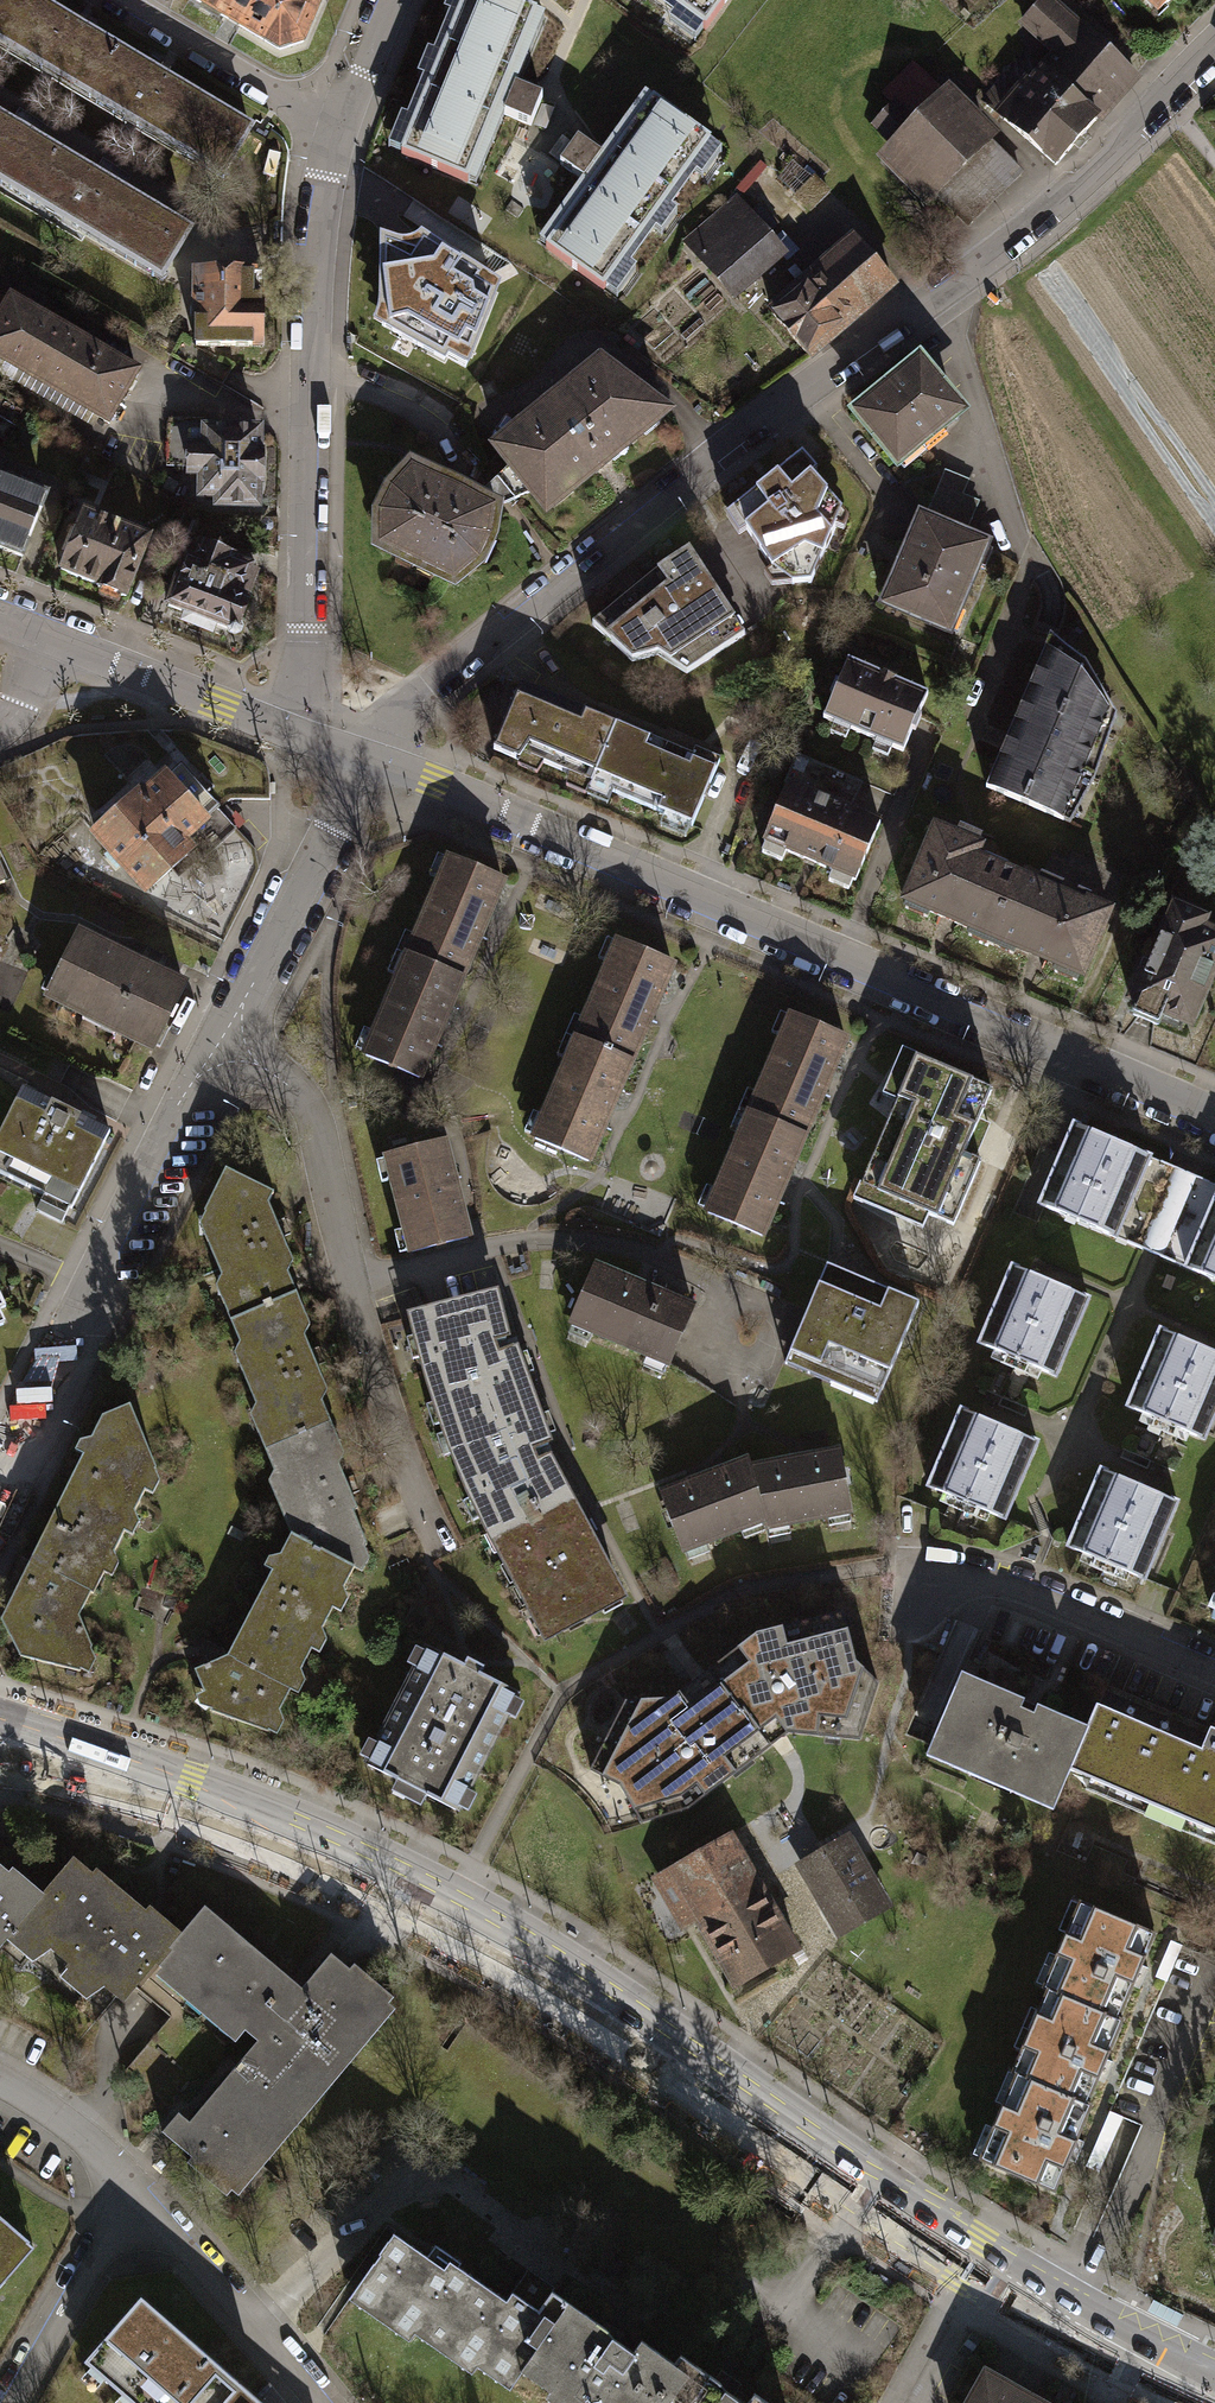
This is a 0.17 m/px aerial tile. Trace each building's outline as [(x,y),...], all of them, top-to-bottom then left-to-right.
[(83,100),(113,50),(30,0),(0,0),(0,50),(83,100)] [(274,50),(297,43),(314,1),(313,0),(192,0),(274,50)] [(502,83),(531,12),(503,0),(442,0),(437,12),(452,18),(436,57),(420,50),(409,77),(425,83),(409,123),(393,117),(380,148),(462,181),(491,111),(502,83)] [(672,9),(662,24),(690,44),(721,0),(659,0),(672,9)] [(1154,10),(1163,0),(1144,0),(1154,10)] [(1055,55),(1039,72),(1091,118),(1130,75),(1077,28),(1076,29),(1053,8),(1048,14),(1036,3),(1018,22),(1055,55)] [(83,100),(216,180),(246,130),(113,50),(83,100)] [(891,104),(870,125),(890,145),(889,146),(964,223),(1016,173),(910,65),(881,94),(891,104)] [(1039,72),(1014,100),(998,118),(1050,164),(1091,118),(1039,72)] [(537,97),(502,83),(491,111),(525,125),(537,97)] [(980,102),(998,118),(1014,100),(996,84),(980,102)] [(648,99),(603,161),(585,185),(540,247),(609,297),(630,269),(619,261),(644,225),(656,233),(671,212),(660,204),(686,168),(697,176),(717,148),(648,99)] [(22,202),(52,152),(0,122),(0,189),(22,202)] [(555,164),(585,185),(603,161),(573,139),(555,164)] [(22,202),(154,282),(184,232),(52,152),(22,202)] [(730,202),(683,242),(725,291),(772,251),(730,202)] [(376,327),(466,379),(496,276),(387,208),(376,327)] [(801,284),(800,285),(835,326),(887,281),(851,240),(801,284)] [(190,345),(255,346),(255,299),(258,299),(259,274),(191,273),(190,345)] [(835,326),(800,285),(801,284),(796,278),(787,285),(789,287),(776,298),(780,302),(767,313),(802,354),(835,326)] [(103,422),(132,372),(0,296),(0,363),(103,422)] [(915,358),(850,412),(876,444),(876,445),(893,465),(953,416),(938,398),(944,393),(915,358)] [(595,365),(493,447),(541,507),(658,413),(595,365)] [(11,427),(20,411),(0,399),(0,420),(11,427)] [(201,449),(201,430),(200,430),(200,418),(167,418),(162,423),(161,465),(184,466),(184,449),(201,449)] [(11,427),(0,420),(0,440),(2,442),(11,427)] [(212,506),(252,507),(253,431),(201,430),(201,449),(184,449),(184,466),(184,474),(196,474),(195,496),(212,496),(212,506)] [(109,464),(82,450),(74,471),(102,483),(109,464)] [(797,454),(721,515),(733,535),(741,530),(767,570),(787,584),(806,582),(836,510),(806,475),(812,471),(797,454)] [(491,508),(406,467),(386,490),(373,514),(374,547),(449,583),(474,563),(486,539),(491,508)] [(921,520),(957,535),(970,502),(954,495),(960,481),(941,473),(921,520)] [(17,557),(40,498),(0,482),(0,550),(17,557)] [(93,587),(120,597),(143,539),(79,513),(56,571),(93,585),(93,587)] [(957,535),(921,520),(909,550),(903,547),(878,604),(944,632),(981,545),(957,535)] [(162,606),(230,632),(242,602),(241,602),(253,572),(245,569),(245,568),(223,559),(224,557),(195,546),(194,547),(186,544),(162,606)] [(652,571),(587,624),(626,661),(652,654),(681,673),(739,635),(684,550),(652,571)] [(1040,647),(1012,713),(1090,746),(1105,711),(1076,671),(1040,647)] [(923,694),(843,659),(818,717),(898,751),(923,694)] [(586,783),(611,725),(516,684),(488,749),(514,760),(517,753),(586,783)] [(1058,820),(1090,746),(1012,713),(981,787),(1058,820)] [(687,757),(611,725),(586,783),(604,791),(656,813),(653,820),(683,833),(714,761),(690,751),(687,757)] [(779,782),(783,783),(844,809),(845,807),(841,805),(852,779),(791,753),(779,782)] [(139,795),(94,835),(122,865),(145,892),(187,855),(196,865),(238,828),(206,793),(215,786),(203,772),(199,776),(195,780),(181,765),(169,776),(142,799),(139,795)] [(844,809),(783,783),(758,841),(761,842),(757,852),(776,860),(780,850),(828,870),(824,880),(843,889),(848,879),(850,880),(875,823),(844,809)] [(986,944),(1015,877),(1014,876),(1012,881),(975,866),(973,870),(967,867),(975,848),(930,828),(899,899),(902,901),(899,907),(922,917),(924,911),(941,918),(966,929),(964,934),(986,944)] [(449,858),(406,964),(467,989),(491,930),(509,883),(449,858)] [(1015,877),(986,944),(1007,953),(1010,946),(1032,955),(1051,964),(1049,971),(1071,980),(1074,973),(1077,975),(1104,911),(1083,901),(1081,905),(1053,893),(1053,892),(1034,883),(1033,885),(1015,877)] [(1126,999),(1132,1001),(1127,1014),(1153,1025),(1158,1012),(1185,1024),(1214,954),(1214,936),(1195,928),(1199,919),(1170,906),(1156,938),(1155,938),(1139,973),(1137,972),(1126,999)] [(179,985),(72,934),(42,996),(149,1047),(179,985)] [(615,947),(573,1047),(637,1073),(679,974),(615,947)] [(406,964),(363,1070),(424,1095),(445,1043),(467,989),(406,964)] [(788,1019),(745,1118),(807,1145),(833,1084),(850,1045),(788,1019)] [(573,1047),(531,1146),(595,1173),(637,1073),(573,1047)] [(992,1090),(916,1058),(899,1096),(860,1186),(954,1226),(981,1161),(965,1155),(992,1090)] [(10,1089),(0,1110),(0,1182),(33,1198),(25,1213),(54,1228),(100,1134),(10,1089)] [(745,1118),(702,1218),(764,1244),(788,1189),(807,1145),(745,1118)] [(1055,1166),(1156,1208),(1172,1168),(1071,1126),(1055,1166)] [(451,1139),(385,1155),(409,1251),(475,1235),(460,1173),(451,1139)] [(1139,1247),(1156,1208),(1055,1166),(1038,1205),(1139,1247)] [(215,1172),(192,1223),(212,1274),(210,1287),(232,1339),(227,1349),(247,1406),(243,1415),(267,1471),(262,1482),(282,1534),(270,1549),(257,1559),(255,1572),(263,1572),(225,1652),(190,1669),(193,1691),(194,1700),(270,1735),(279,1724),(272,1712),(285,1689),(293,1693),(298,1682),(292,1671),(303,1652),(310,1655),(319,1642),(311,1627),(323,1610),(328,1614),(338,1602),(333,1589),(345,1567),(354,1569),(361,1560),(355,1547),(358,1540),(345,1510),(350,1505),(332,1468),(334,1450),(313,1400),(320,1389),(296,1338),(301,1324),(276,1269),(282,1259),(260,1203),(266,1193),(215,1172)] [(1179,1218),(1214,1234),(1214,1187),(1195,1179),(1179,1218)] [(1179,1218),(1162,1258),(1214,1280),(1214,1234),(1179,1218)] [(1011,1266),(978,1344),(1054,1376),(1087,1298),(1011,1266)] [(687,1306),(589,1267),(563,1331),(661,1370),(687,1306)] [(851,1285),(817,1271),(776,1366),(868,1406),(910,1311),(851,1285)] [(495,1293),(405,1315),(448,1464),(538,1645),(624,1601),(588,1527),(553,1456),(551,1451),(538,1457),(536,1451),(534,1447),(548,1441),(513,1345),(500,1349),(499,1344),(497,1338),(510,1334),(495,1293)] [(1126,1405),(1204,1438),(1214,1413),(1214,1354),(1158,1330),(1126,1405)] [(122,1409),(97,1418),(0,1609),(0,1630),(12,1655),(81,1674),(92,1657),(72,1616),(145,1461),(122,1409)] [(957,1411),(926,1488),(1005,1520),(1037,1444),(957,1411)] [(802,1458),(740,1468),(759,1528),(761,1532),(843,1516),(833,1453),(802,1458)] [(672,1559),(759,1528),(740,1468),(738,1462),(700,1475),(649,1493),(672,1559)] [(1098,1470),(1067,1547),(1146,1578),(1177,1502),(1098,1470)] [(1200,1607),(1214,1614),(1214,1571),(1200,1607)] [(730,1695),(766,1745),(783,1733),(854,1738),(873,1683),(850,1661),(837,1611),(750,1632),(705,1669),(727,1698),(730,1695)] [(415,1652),(356,1773),(448,1818),(507,1697),(469,1678),(415,1652)] [(727,1698),(705,1669),(696,1675),(667,1697),(621,1700),(585,1770),(614,1785),(636,1822),(684,1807),(766,1745),(730,1695),(727,1698)] [(1064,1769),(1082,1726),(957,1672),(926,1744),(966,1761),(961,1772),(1008,1792),(1013,1781),(1051,1798),(1064,1769)] [(1082,1726),(1064,1769),(1214,1833),(1214,1714),(1212,1713),(1197,1747),(1209,1752),(1205,1762),(1096,1715),(1100,1706),(1092,1703),(1082,1726)] [(673,1937),(688,1929),(760,1890),(725,1823),(641,1873),(673,1937)] [(856,1836),(798,1866),(835,1937),(893,1907),(856,1836)] [(2,1941),(26,1960),(46,1949),(62,1965),(55,1975),(82,1998),(99,1985),(116,2001),(146,1969),(231,2038),(242,2030),(252,2039),(186,2120),(174,2112),(160,2131),(187,2156),(184,2162),(221,2196),(226,2190),(234,2196),(390,2009),(383,2003),(387,1998),(350,1966),(345,1971),(326,1954),(297,1988),(198,1907),(173,1935),(142,1906),(139,1910),(87,1868),(83,1872),(67,1857),(37,1895),(6,1870),(1,1874),(0,1873),(0,1943),(2,1941)] [(796,1956),(760,1890),(688,1929),(724,1995),(796,1956)] [(1050,1991),(1118,2021),(1155,1939),(1081,1907),(1045,1989),(1050,1991)] [(1014,2074),(1017,2076),(1087,2106),(1123,2024),(1118,2021),(1050,1991),(1014,2074)] [(1091,2108),(1087,2106),(1017,2076),(981,2159),(1054,2191),(1091,2108)] [(33,2248),(0,2220),(0,2286),(33,2248)] [(523,2360),(564,2302),(521,2272),(501,2300),(508,2306),(504,2312),(447,2273),(442,2281),(383,2240),(347,2292),(408,2334),(413,2326),(471,2366),(476,2359),(508,2381),(523,2360)] [(139,2402),(237,2402),(248,2390),(138,2294),(84,2355),(139,2402)] [(523,2360),(551,2380),(547,2386),(571,2402),(602,2402),(642,2402),(670,2363),(636,2339),(627,2352),(595,2329),(598,2325),(564,2302),(523,2360)] [(642,2402),(765,2402),(743,2387),(729,2378),(723,2386),(676,2354),(670,2363),(642,2402)] [(969,2362),(946,2402),(1044,2402),(969,2362)]
